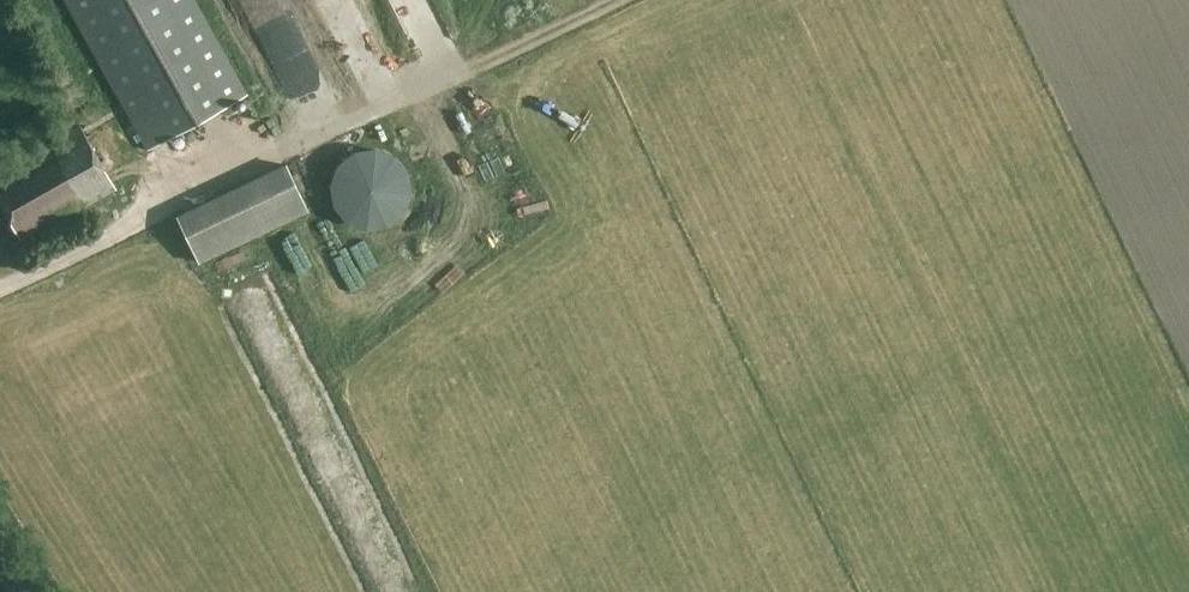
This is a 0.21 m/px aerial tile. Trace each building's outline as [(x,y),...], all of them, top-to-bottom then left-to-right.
[(199,0),(67,0),(150,149),(250,93),(199,0)] [(265,22),(289,78),(317,67),(293,10),(265,22)] [(82,125),(0,170),(0,207),(3,206),(28,253),(123,200),(87,136),(82,125)] [(309,211),(287,164),(177,217),(200,263),(309,211)]
